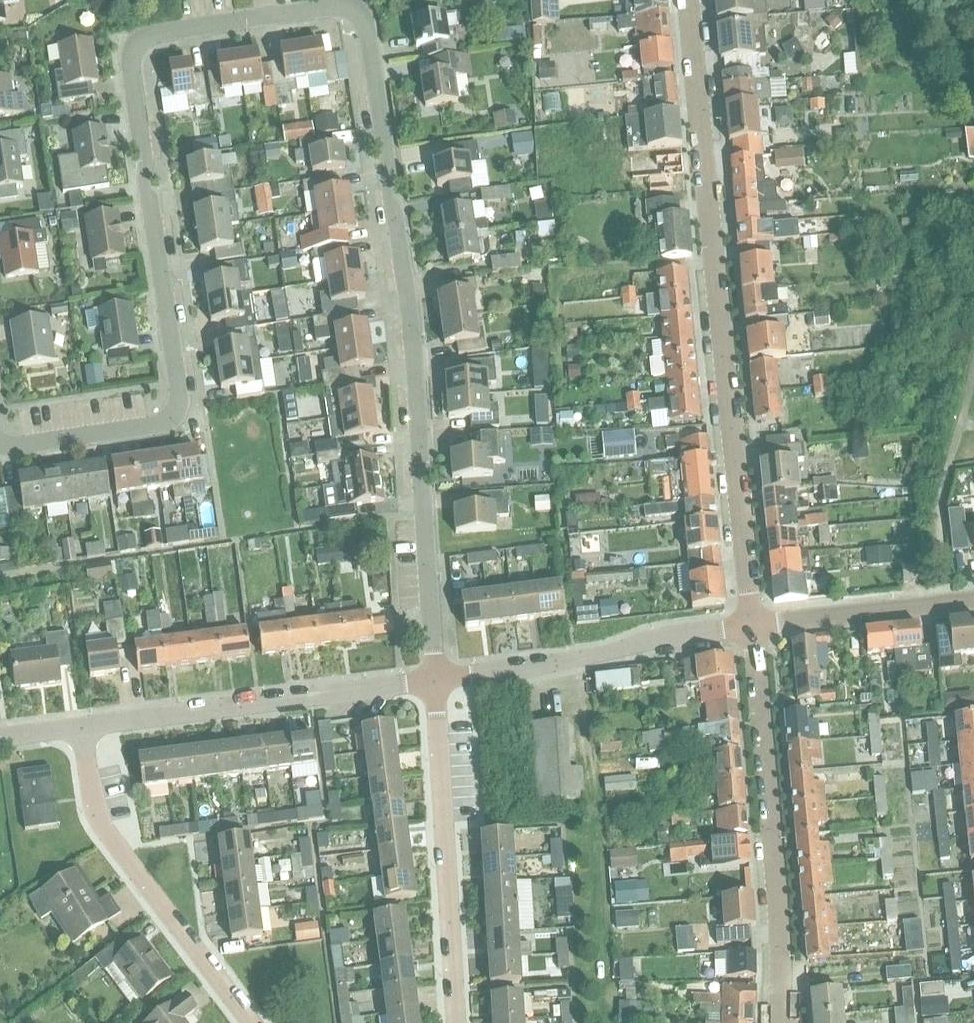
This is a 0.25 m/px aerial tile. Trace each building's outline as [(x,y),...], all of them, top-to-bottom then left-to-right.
[(5,21),(3,6),(22,3),(22,0),(0,0),(0,22),(5,21)] [(532,24),(560,23),(558,0),(530,0),(532,24)] [(627,19),(668,14),(666,0),(634,0),(634,4),(626,5),(627,19)] [(717,21),(747,17),(766,16),(765,3),(752,4),(751,0),(715,0),(717,21)] [(808,9),(828,8),(828,0),(808,0),(808,9)] [(846,23),(847,9),(832,9),(831,22),(846,23)] [(638,50),(640,49),(671,46),(668,14),(627,19),(618,20),(619,31),(636,29),(638,50)] [(412,19),(416,48),(424,47),(426,59),(455,55),(451,30),(445,31),(443,15),(412,19)] [(722,30),(718,31),(721,61),(724,62),(726,76),(722,76),(723,85),(754,81),(753,73),(760,72),(759,57),(766,56),(763,28),(763,26),(768,26),(767,16),(766,16),(747,17),(721,20),(722,30)] [(589,21),(589,32),(606,31),(606,20),(589,21)] [(533,28),(534,49),(541,48),(541,28),(533,28)] [(58,45),(62,72),(54,73),(59,103),(93,97),(91,84),(97,83),(91,41),(58,45)] [(321,43),(300,46),(305,79),(306,79),(308,91),(327,88),(327,84),(338,82),(334,55),(323,56),(321,43)] [(271,64),(274,88),(278,108),(293,106),(291,93),(297,92),(295,80),(305,79),(300,46),(280,49),(282,63),(271,64)] [(645,80),(645,82),(674,78),(671,46),(640,49),(642,72),(621,74),(622,82),(645,80)] [(847,51),(847,73),(860,73),(860,51),(847,51)] [(263,90),(274,88),(271,64),(259,66),(257,52),(237,55),(242,89),(262,85),(263,90)] [(222,92),(242,89),(237,55),(216,59),(218,72),(207,74),(211,102),(223,100),(222,92)] [(541,57),(543,76),(560,74),(558,55),(541,57)] [(454,79),(467,77),(464,58),(431,63),(433,76),(421,78),(425,108),(458,103),(454,79)] [(168,66),(173,99),(186,97),(188,109),(208,106),(203,75),(192,76),(190,63),(168,66)] [(781,73),(765,74),(765,82),(782,80),(781,73)] [(24,113),(21,95),(11,97),(8,77),(0,78),(0,117),(24,113)] [(674,78),(645,82),(642,82),(644,104),(655,102),(656,110),(676,108),(674,78)] [(801,80),(801,93),(821,92),(820,79),(801,80)] [(754,83),(723,86),(725,105),(753,102),(757,102),(771,101),(771,95),(770,95),(769,82),(754,83)] [(828,97),(815,96),(814,109),(827,110),(828,97)] [(753,102),(725,105),(728,141),(732,141),(734,159),(761,156),(760,141),(756,141),(753,102)] [(40,109),(41,121),(53,120),(53,119),(75,115),(74,106),(51,110),(51,107),(40,109)] [(647,148),(680,146),(677,111),(625,117),(628,153),(648,152),(647,148)] [(492,115),(495,130),(517,127),(515,112),(492,115)] [(336,116),(314,119),(316,135),(339,132),(336,116)] [(53,120),(41,121),(44,138),(55,136),(53,120)] [(76,155),(57,158),(63,193),(109,186),(106,168),(110,167),(104,128),(72,133),(76,155)] [(16,186),(23,185),(19,159),(27,157),(23,132),(0,135),(0,201),(16,198),(14,186),(16,186)] [(511,136),(514,157),(537,154),(536,132),(511,136)] [(230,137),(218,139),(220,148),(232,147),(230,137)] [(296,164),(310,162),(312,173),(345,168),(342,147),(328,149),(326,137),(298,141),(300,153),(294,154),(296,164)] [(216,139),(196,143),(199,156),(218,153),(216,139)] [(433,162),(437,186),(471,180),(469,165),(479,164),(476,143),(449,147),(451,159),(433,162)] [(278,144),(264,146),(267,162),(281,160),(278,144)] [(263,147),(249,149),(251,164),(265,162),(263,147)] [(774,153),(775,169),(804,167),(802,150),(774,153)] [(204,184),(206,196),(233,192),(230,168),(235,168),(233,155),(186,162),(190,186),(204,184)] [(734,159),(729,159),(734,206),(775,203),(774,184),(763,185),(761,156),(734,159)] [(649,195),(684,191),(680,158),(629,163),(631,184),(647,182),(649,195)] [(918,180),(918,169),(903,169),(902,180),(918,180)] [(307,216),(317,215),(351,210),(348,188),(339,189),(337,177),(302,182),(307,216)] [(281,187),(270,188),(271,198),(282,197),(281,187)] [(480,191),(482,205),(511,200),(509,187),(480,191)] [(208,207),(194,210),(197,231),(229,226),(238,225),(237,215),(233,192),(206,196),(208,207)] [(693,257),(689,218),(680,218),(679,202),(647,205),(648,222),(657,221),(661,260),(693,257)] [(734,206),(736,226),(767,223),(766,214),(785,213),(784,203),(734,206)] [(470,208),(441,212),(444,238),(474,234),(486,232),(485,221),(472,223),(470,208)] [(320,236),(300,239),(302,251),(312,250),(348,245),(346,233),(355,232),(351,210),(317,215),(320,236)] [(76,213),(60,215),(63,232),(79,230),(76,213)] [(85,218),(92,262),(124,257),(117,213),(85,218)] [(0,238),(0,252),(1,252),(5,278),(38,274),(34,247),(47,245),(45,232),(41,233),(39,220),(12,224),(13,236),(0,238)] [(736,226),(738,244),(767,240),(772,240),(772,230),(777,230),(777,233),(790,232),(790,222),(767,223),(736,226)] [(229,226),(197,231),(200,252),(214,250),(216,262),(244,258),(242,246),(233,247),(229,226)] [(474,234),(444,238),(448,263),(477,259),(481,259),(485,257),(487,253),(488,249),(486,232),(474,234)] [(822,249),(822,233),(796,233),(797,250),(822,249)] [(738,244),(742,291),(770,288),(767,240),(738,244)] [(273,241),(263,243),(265,254),(275,253),(273,241)] [(315,284),(327,282),(361,277),(358,255),(349,256),(348,245),(312,250),(314,262),(313,265),(315,284)] [(295,253),(281,255),(282,269),(297,267),(295,253)] [(490,259),(492,273),(522,269),(520,255),(490,259)] [(204,280),(207,302),(240,297),(238,286),(250,284),(246,262),(216,266),(218,278),(204,280)] [(656,274),(658,296),(688,294),(686,271),(656,274)] [(322,317),(348,314),(358,312),(356,300),(365,299),(361,277),(327,282),(329,293),(319,295),(322,317)] [(438,297),(441,320),(475,316),(472,293),(478,292),(476,280),(447,284),(449,296),(438,297)] [(80,285),(71,287),(72,298),(82,296),(80,285)] [(279,317),(292,315),(288,287),(275,289),(279,317)] [(742,291),(745,322),(784,318),(783,306),(775,307),(773,289),(770,288),(742,291)] [(635,290),(622,290),(622,299),(635,299),(635,290)] [(257,309),(267,309),(267,292),(257,292),(257,309)] [(660,318),(661,319),(690,316),(688,294),(658,296),(649,297),(651,318),(660,318)] [(257,328),(252,295),(240,297),(207,302),(211,323),(225,321),(226,333),(254,328),(257,328)] [(635,299),(622,299),(623,308),(635,307),(635,299)] [(99,312),(85,314),(87,331),(102,328),(106,354),(138,349),(136,335),(134,335),(129,306),(99,310),(99,312)] [(50,310),(51,317),(68,315),(66,307),(50,310)] [(833,313),(828,313),(813,313),(813,315),(808,315),(809,328),(829,326),(829,323),(833,323),(833,313)] [(335,339),(337,349),(369,345),(366,323),(350,326),(348,314),(312,319),(316,342),(335,339)] [(475,316),(441,320),(444,344),(456,342),(457,354),(486,350),(484,337),(478,338),(475,316)] [(661,319),(662,339),(692,336),(690,316),(661,319)] [(10,323),(12,337),(14,337),(19,367),(53,362),(46,318),(10,323)] [(784,318),(745,322),(749,361),(785,358),(783,331),(788,330),(787,318),(784,318)] [(580,337),(581,321),(569,320),(568,336),(580,337)] [(214,347),(217,368),(259,361),(254,328),(226,333),(228,344),(214,347)] [(662,339),(664,358),(694,355),(692,336),(662,339)] [(279,355),(291,353),(289,338),(277,340),(279,355)] [(321,373),(323,386),(355,381),(361,380),(359,368),(373,366),(369,345),(337,349),(338,359),(323,362),(325,373),(321,373)] [(536,348),(536,383),(550,383),(550,348),(536,348)] [(664,359),(651,360),(653,380),(666,378),(696,375),(694,355),(664,358),(664,359)] [(309,359),(297,361),(299,373),(311,371),(309,359)] [(585,376),(586,361),(570,360),(569,376),(585,376)] [(259,361),(217,368),(221,389),(235,387),(236,399),(264,395),(259,361)] [(445,376),(447,398),(487,395),(486,384),(496,384),(494,361),(466,363),(467,375),(445,376)] [(749,366),(752,394),(778,391),(775,363),(749,366)] [(102,366),(84,368),(87,387),(104,385),(102,366)] [(666,378),(668,400),(698,398),(696,375),(666,378)] [(825,378),(812,379),(813,388),(826,386),(825,378)] [(323,386),(328,419),(373,413),(370,391),(356,393),(355,381),(323,386)] [(826,386),(813,388),(814,396),(827,394),(826,386)] [(537,388),(540,422),(556,420),(553,387),(537,388)] [(778,391),(752,394),(755,422),(781,419),(778,391)] [(294,392),(282,394),(286,421),(297,420),(294,392)] [(639,394),(626,395),(626,404),(640,403),(639,394)] [(487,395),(447,398),(448,419),(470,418),(471,430),(499,428),(497,405),(488,405),(487,395)] [(312,412),(326,409),(323,396),(309,399),(312,412)] [(668,400),(648,402),(649,414),(669,412),(670,423),(700,420),(698,398),(668,400)] [(640,403),(626,404),(627,414),(641,413),(640,403)] [(373,413),(328,419),(331,441),(335,440),(337,452),(365,448),(363,436),(377,434),(373,413)] [(293,437),(306,434),(302,420),(290,423),(293,437)] [(529,432),(530,449),(552,448),(551,430),(529,432)] [(631,435),(606,437),(608,460),(633,457),(631,435)] [(505,463),(503,436),(475,437),(476,451),(450,453),(452,479),(492,476),(491,464),(505,463)] [(678,449),(679,460),(710,457),(708,439),(680,442),(680,436),(666,437),(667,451),(678,449)] [(758,464),(761,492),(797,489),(794,461),(801,460),(800,446),(788,447),(787,437),(764,440),(766,463),(758,464)] [(290,447),(289,447),(291,460),(292,460),(309,457),(307,444),(290,447)] [(176,452),(183,499),(191,498),(189,485),(203,483),(204,489),(212,488),(207,457),(199,458),(197,449),(176,452)] [(341,464),(344,484),(381,479),(378,458),(350,462),(348,451),(317,455),(318,468),(341,464)] [(176,452),(154,456),(159,489),(172,487),(174,501),(183,499),(176,452)] [(154,456),(132,459),(142,519),(155,517),(153,504),(149,505),(146,491),(159,489),(154,456)] [(670,477),(672,505),(714,500),(710,457),(679,460),(649,464),(650,479),(670,477)] [(142,519),(132,459),(111,462),(116,496),(129,494),(133,520),(142,519)] [(105,462),(83,466),(89,501),(110,498),(105,462)] [(83,466),(61,469),(67,505),(89,501),(83,466)] [(61,469),(39,473),(45,508),(67,505),(61,469)] [(45,508),(39,473),(18,476),(20,487),(6,489),(11,526),(22,524),(20,516),(24,515),(24,511),(45,508)] [(813,480),(813,488),(836,486),(835,477),(813,480)] [(381,479),(344,484),(347,506),(324,510),(326,521),(359,516),(357,505),(384,501),(381,479)] [(836,486),(813,488),(814,494),(818,493),(819,503),(838,501),(836,486)] [(761,492),(764,514),(795,511),(809,510),(808,502),(798,503),(797,489),(761,492)] [(0,492),(0,522),(10,521),(5,491),(0,492)] [(508,517),(506,493),(478,494),(479,506),(453,508),(455,534),(495,531),(494,518),(508,517)] [(599,494),(566,498),(568,511),(600,508),(599,494)] [(549,498),(534,499),(535,514),(550,513),(549,498)] [(684,511),(685,523),(716,520),(714,500),(672,505),(643,508),(644,519),(675,516),(677,511),(684,511)] [(323,510),(302,514),(304,526),(325,522),(323,510)] [(764,514),(766,533),(807,529),(827,527),(826,516),(805,518),(806,523),(796,524),(795,511),(764,514)] [(964,511),(947,513),(952,554),(968,552),(964,511)] [(683,523),(688,566),(721,563),(716,520),(685,523),(683,523)] [(218,530),(199,533),(197,525),(188,526),(190,543),(219,539),(218,530)] [(829,527),(818,528),(819,545),(830,544),(829,527)] [(766,533),(769,556),(799,554),(798,536),(808,535),(807,529),(766,533)] [(144,534),(145,537),(147,549),(163,547),(161,531),(144,534)] [(166,537),(167,546),(190,542),(188,533),(166,537)] [(135,535),(117,538),(119,553),(137,550),(135,535)] [(140,550),(147,549),(145,537),(139,538),(140,550)] [(62,541),(65,561),(76,559),(73,539),(62,541)] [(104,543),(95,545),(97,556),(106,555),(104,543)] [(97,556),(95,545),(86,546),(87,558),(97,556)] [(334,550),(333,550),(335,563),(355,560),(372,558),(371,553),(370,545),(357,547),(334,550)] [(13,558),(13,546),(0,547),(0,558),(13,558)] [(545,546),(531,547),(532,558),(546,557),(545,546)] [(531,547),(516,549),(518,570),(533,568),(532,558),(531,547)] [(891,549),(865,551),(867,568),(892,566),(891,549)] [(63,561),(61,550),(51,551),(53,562),(63,561)] [(333,550),(317,552),(319,565),(335,563),(333,550)] [(180,551),(165,554),(161,554),(151,556),(153,568),(172,566),(173,574),(183,572),(180,551)] [(305,551),(287,554),(277,555),(278,563),(306,559),(305,551)] [(603,553),(606,570),(619,568),(617,551),(603,553)] [(496,552),(482,554),(483,565),(497,563),(496,552)] [(769,556),(771,580),(810,576),(808,553),(799,554),(769,556)] [(483,565),(482,554),(467,555),(468,566),(483,565)] [(110,563),(85,568),(87,582),(112,577),(110,563)] [(721,563),(688,566),(678,567),(681,592),(691,591),(692,608),(726,604),(721,563)] [(916,567),(901,569),(903,582),(903,584),(917,582),(916,567)] [(620,572),(616,572),(602,573),(571,575),(572,584),(577,624),(600,621),(598,605),(584,607),(583,599),(587,598),(585,584),(621,580),(620,572)] [(136,575),(119,578),(121,594),(139,591),(136,575)] [(810,576),(771,580),(774,603),(807,600),(806,583),(811,582),(810,576)] [(560,585),(535,588),(539,619),(564,616),(560,585)] [(535,588),(511,591),(515,622),(539,619),(535,588)] [(282,591),(283,600),(285,614),(295,613),(292,589),(282,591)] [(511,591),(486,595),(490,625),(515,622),(511,591)] [(213,595),(215,609),(217,624),(226,623),(223,593),(213,595)] [(490,625),(486,595),(461,598),(465,628),(490,625)] [(616,600),(599,602),(600,619),(618,617),(616,600)] [(283,601),(275,602),(277,616),(285,615),(285,614),(283,601)] [(86,637),(88,647),(91,676),(121,672),(118,644),(126,643),(120,602),(109,603),(109,606),(104,606),(108,634),(86,637)] [(355,602),(341,604),(345,645),(374,641),(373,637),(393,634),(392,617),(371,620),(370,615),(356,616),(355,602)] [(328,621),(314,623),(318,649),(345,645),(341,604),(327,606),(328,621)] [(217,624),(215,609),(205,610),(207,625),(217,624)] [(161,631),(160,615),(159,613),(146,614),(148,633),(151,633),(153,643),(134,645),(137,671),(166,668),(163,642),(161,631)] [(169,614),(160,615),(161,631),(171,630),(169,614)] [(277,616),(257,619),(258,630),(262,656),(290,652),(287,626),(285,615),(277,616)] [(939,671),(961,668),(960,655),(973,654),(973,619),(948,622),(948,623),(934,624),(939,671)] [(314,623),(287,626),(290,652),(318,649),(314,623)] [(893,651),(895,662),(896,676),(931,672),(928,646),(920,647),(918,625),(891,628),(893,651)] [(68,628),(44,632),(46,646),(13,651),(17,686),(61,680),(59,666),(73,664),(68,628)] [(867,654),(893,651),(891,628),(864,631),(867,654)] [(246,631),(218,635),(221,661),(250,657),(246,631)] [(218,635),(190,638),(194,664),(221,661),(218,635)] [(813,640),(792,642),(795,671),(818,669),(816,647),(826,646),(828,646),(830,646),(829,635),(828,635),(813,636),(813,640)] [(190,638),(163,642),(166,668),(194,664),(190,638)] [(731,657),(683,662),(686,684),(691,684),(704,682),(733,679),(731,657)] [(896,676),(895,662),(886,663),(887,677),(896,676)] [(818,669),(795,671),(798,701),(819,699),(819,703),(835,701),(834,691),(821,692),(818,669)] [(621,674),(594,677),(594,681),(595,692),(623,690),(621,674)] [(705,692),(707,705),(736,702),(733,679),(691,684),(691,688),(696,688),(697,693),(705,692)] [(856,685),(855,699),(871,700),(872,686),(856,685)] [(675,690),(676,707),(688,706),(687,689),(675,690)] [(707,705),(709,727),(738,724),(736,702),(707,705)] [(784,713),(787,745),(819,742),(817,721),(806,722),(805,712),(784,713)] [(957,741),(973,740),(973,715),(955,717),(957,741)] [(868,717),(869,737),(879,736),(878,716),(868,717)] [(530,723),(535,805),(585,802),(583,771),(571,771),(568,721),(530,723)] [(925,724),(927,745),(938,743),(936,723),(925,724)] [(362,728),(366,753),(396,749),(393,724),(362,728)] [(738,724),(709,727),(700,728),(701,738),(711,737),(712,748),(740,745),(738,724)] [(649,733),(634,734),(635,747),(636,747),(636,753),(641,753),(641,747),(644,747),(644,745),(649,744),(649,751),(683,748),(682,733),(690,733),(689,727),(655,730),(655,732),(649,733)] [(313,734),(288,738),(292,768),(317,765),(313,734)] [(879,736),(869,737),(871,757),(881,756),(879,736)] [(288,738),(263,741),(267,771),(292,768),(288,738)] [(599,740),(600,753),(622,751),(620,738),(599,740)] [(960,765),(973,764),(973,740),(957,741),(960,765)] [(263,741),(238,744),(242,774),(267,771),(263,741)] [(787,745),(790,776),(811,774),(810,763),(820,762),(819,742),(787,745)] [(323,744),(325,758),(334,757),(332,743),(323,744)] [(927,745),(930,769),(941,767),(938,743),(927,745)] [(238,744),(214,747),(218,778),(242,774),(238,744)] [(214,747),(189,750),(193,781),(218,778),(214,747)] [(366,753),(369,778),(399,774),(396,749),(366,753)] [(189,750),(165,753),(168,784),(193,781),(189,750)] [(706,781),(718,780),(743,778),(741,750),(704,753),(706,781)] [(168,784),(165,753),(140,757),(144,787),(168,784)] [(697,754),(677,756),(678,765),(698,764),(697,754)] [(334,757),(325,758),(327,773),(336,772),(334,757)] [(962,790),(973,789),(973,764),(960,765),(962,790)] [(19,772),(27,829),(60,825),(52,767),(19,772)] [(930,769),(932,792),(943,791),(941,767),(930,769)] [(369,778),(373,803),(403,799),(399,774),(369,778)] [(790,776),(793,807),(824,804),(822,783),(812,784),(811,774),(790,776)] [(636,776),(604,779),(605,793),(637,790),(636,776)] [(651,778),(652,788),(666,787),(665,777),(651,778)] [(874,778),(875,799),(886,798),(885,777),(874,778)] [(743,778),(718,780),(721,808),(745,806),(743,778)] [(965,816),(973,815),(973,789),(962,790),(965,816)] [(932,792),(935,819),(946,817),(943,791),(932,792)] [(328,793),(330,808),(340,807),(338,792),(328,793)] [(886,798),(875,799),(877,818),(888,817),(886,798)] [(373,803),(376,827),(406,823),(403,799),(373,803)] [(793,807),(795,836),(817,835),(816,825),(826,824),(824,804),(793,807)] [(322,807),(307,809),(309,820),(324,818),(322,807)] [(340,807),(330,808),(332,822),(342,821),(340,807)] [(297,810),(272,813),(273,824),(298,821),(297,810)] [(717,813),(719,836),(748,834),(746,811),(717,813)] [(273,824),(272,813),(257,815),(258,826),(273,824)] [(689,814),(671,815),(672,826),(690,825),(689,814)] [(968,839),(973,839),(973,815),(965,816),(968,839)] [(935,819),(938,842),(949,841),(946,817),(935,819)] [(237,818),(224,820),(225,831),(239,829),(237,818)] [(225,831),(224,820),(208,822),(209,833),(225,831)] [(376,827),(379,852),(410,848),(406,823),(376,827)] [(190,825),(175,827),(177,837),(191,835),(199,834),(199,824),(190,825)] [(177,837),(175,827),(161,829),(162,838),(177,837)] [(481,834),(483,859),(514,858),(513,832),(481,834)] [(327,834),(316,835),(318,850),(329,848),(327,834)] [(795,836),(798,866),(830,864),(828,844),(818,845),(817,835),(795,836)] [(218,840),(221,866),(252,862),(249,836),(218,840)] [(300,853),(300,855),(312,854),(310,838),(295,840),(296,849),(292,850),(293,854),(300,853)] [(879,840),(881,860),(891,859),(890,839),(879,840)] [(550,840),(551,856),(562,855),(561,840),(550,840)] [(748,840),(685,845),(686,858),(700,857),(701,868),(724,866),(735,865),(751,864),(748,840)] [(949,841),(938,842),(940,860),(950,858),(949,841)] [(379,852),(383,877),(413,872),(410,848),(379,852)] [(261,879),(276,879),(276,854),(261,854),(261,879)] [(312,854),(300,855),(300,856),(288,858),(290,870),(302,868),(302,870),(314,868),(312,854)] [(365,863),(364,854),(342,857),(343,867),(365,863)] [(635,854),(616,857),(617,868),(636,865),(635,854)] [(562,855),(551,856),(551,870),(563,869),(562,855)] [(483,859),(485,884),(516,883),(514,858),(483,859)] [(891,859),(881,860),(882,880),(893,879),(891,859)] [(221,866),(225,890),(256,886),(252,862),(221,866)] [(798,866),(801,898),(822,896),(821,886),(832,885),(830,864),(798,866)] [(321,869),(323,884),(334,883),(332,868),(321,869)] [(66,938),(70,944),(121,913),(110,895),(97,903),(81,878),(85,876),(81,869),(30,901),(42,920),(55,912),(69,936),(66,938)] [(413,872),(383,877),(386,901),(416,897),(413,872)] [(641,876),(619,877),(619,901),(642,900),(641,876)] [(334,883),(323,884),(325,899),(335,897),(334,883)] [(485,884),(486,909),(517,907),(516,883),(485,884)] [(953,883),(942,884),(942,886),(944,899),(944,906),(955,904),(953,883)] [(225,890),(228,915),(259,911),(256,886),(225,890)] [(305,889),(307,904),(318,903),(316,888),(305,889)] [(571,891),(556,892),(557,921),(573,920),(571,891)] [(725,928),(716,928),(717,945),(752,942),(750,926),(756,926),(753,895),(722,898),(725,928)] [(801,898),(804,929),(836,926),(834,906),(823,907),(822,896),(801,898)] [(884,902),(886,922),(896,921),(894,901),(884,902)] [(318,903),(307,904),(309,918),(320,917),(318,903)] [(944,906),(947,930),(958,928),(955,904),(944,906)] [(486,909),(488,934),(519,932),(517,907),(486,909)] [(259,911),(228,915),(231,940),(262,936),(259,911)] [(374,916),(377,940),(408,936),(405,912),(374,916)] [(638,913),(616,914),(616,931),(639,929),(638,913)] [(896,921),(886,922),(888,942),(898,941),(896,921)] [(317,924),(294,927),(296,943),(319,940),(317,924)] [(836,926),(804,929),(807,960),(828,958),(827,947),(837,946),(836,926)] [(693,928),(676,930),(678,954),(695,953),(693,928)] [(947,930),(950,955),(961,953),(958,928),(947,930)] [(330,933),(332,948),(342,946),(350,945),(348,930),(330,933)] [(519,932),(488,934),(489,959),(520,957),(532,956),(531,944),(519,945),(519,932)] [(377,940),(381,965),(411,961),(408,936),(377,940)] [(124,939),(97,959),(105,971),(117,962),(144,999),(172,978),(145,941),(132,950),(124,939)] [(556,940),(557,955),(568,954),(567,939),(556,940)] [(345,970),(342,946),(332,948),(335,972),(345,971),(345,970)] [(756,953),(727,953),(717,953),(717,977),(756,977),(756,953)] [(961,953),(950,955),(951,972),(962,971),(961,953)] [(568,954),(557,955),(558,969),(569,968),(568,954)] [(520,957),(489,959),(491,984),(521,982),(520,957)] [(381,965),(384,990),(414,986),(411,961),(381,965)] [(628,962),(619,962),(619,982),(634,982),(633,972),(633,962),(628,962)] [(909,966),(885,968),(886,982),(911,980),(909,966)] [(353,969),(345,970),(345,971),(335,972),(338,997),(348,996),(347,984),(355,983),(353,970),(353,969)] [(620,988),(619,1004),(640,1004),(640,1003),(641,1003),(641,989),(634,988),(634,983),(626,982),(626,988),(620,988)] [(943,983),(919,986),(920,999),(945,996),(943,983)] [(384,990),(387,1014),(418,1010),(414,986),(384,990)] [(692,1006),(701,1006),(754,1008),(755,988),(723,987),(723,999),(693,997),(692,1006)] [(901,989),(903,1008),(903,1009),(914,1008),(912,988),(901,989)] [(561,1017),(562,1017),(572,1016),(571,990),(533,991),(534,1000),(558,1000),(558,1003),(560,1003),(560,1007),(553,1007),(553,1017),(561,1017)] [(841,990),(810,992),(813,1017),(843,1014),(841,990)] [(491,996),(492,1022),(524,1020),(522,994),(491,996)] [(338,997),(341,1022),(351,1020),(351,1019),(360,1018),(357,1003),(350,1005),(348,996),(338,997)] [(197,1010),(187,997),(174,1007),(173,1005),(149,1022),(187,1022),(184,1020),(197,1010)] [(948,1000),(921,1002),(922,1015),(922,1021),(949,1018),(948,1000)] [(620,1022),(631,1022),(639,1022),(640,1004),(619,1004),(618,1022),(620,1022)] [(709,1022),(753,1022),(754,1008),(701,1006),(701,1015),(710,1015),(709,1022)] [(903,1008),(894,1009),(895,1022),(915,1022),(914,1008),(903,1009),(903,1008)] [(388,1022),(419,1022),(418,1010),(387,1014),(388,1022)] [(813,1022),(844,1022),(843,1014),(813,1017),(813,1022)]
